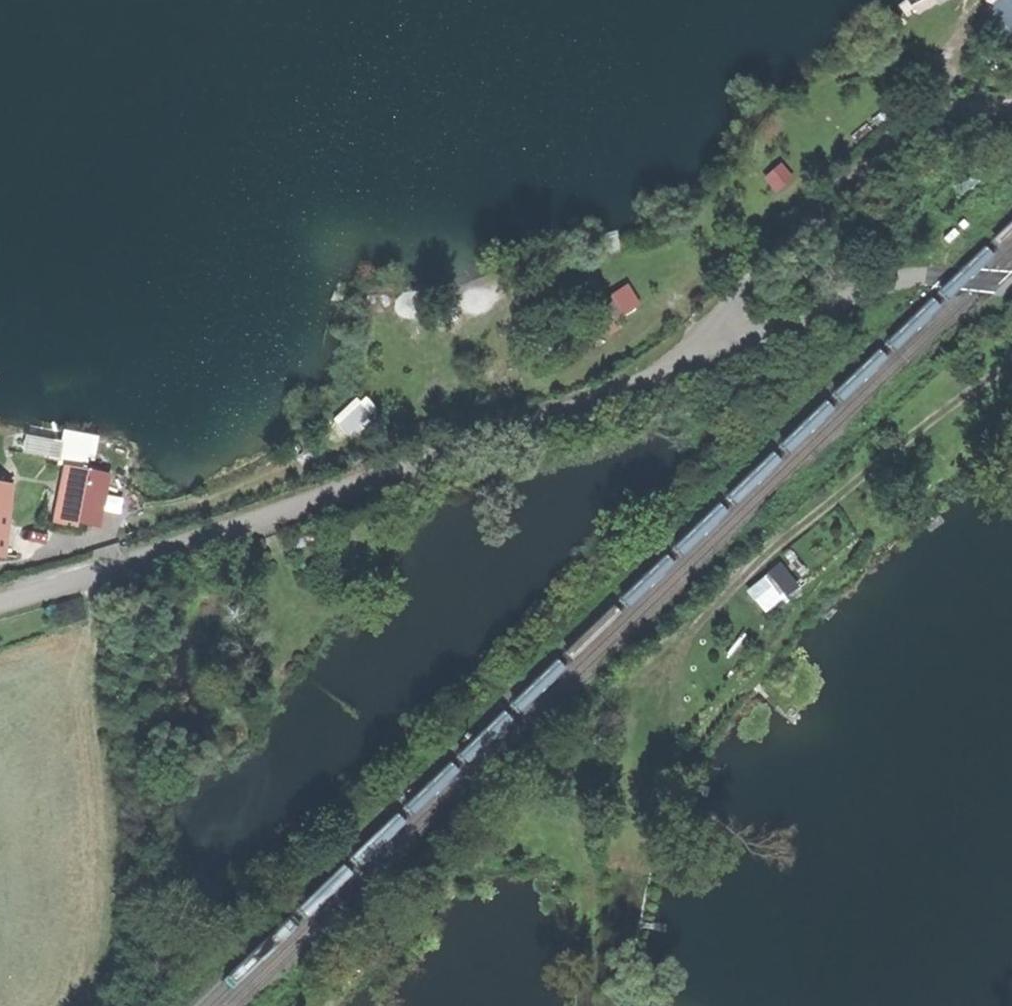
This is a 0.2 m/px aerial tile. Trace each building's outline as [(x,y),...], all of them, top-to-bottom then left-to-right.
[(1011,38),(1011,0),(997,0),(982,12),(1007,42),(1011,38)] [(351,434),(381,409),(367,393),(337,418),(351,434)] [(30,433),(26,450),(95,464),(101,435),(67,429),(64,440),(30,433)] [(55,524),(77,527),(86,473),(64,469),(55,524)]
